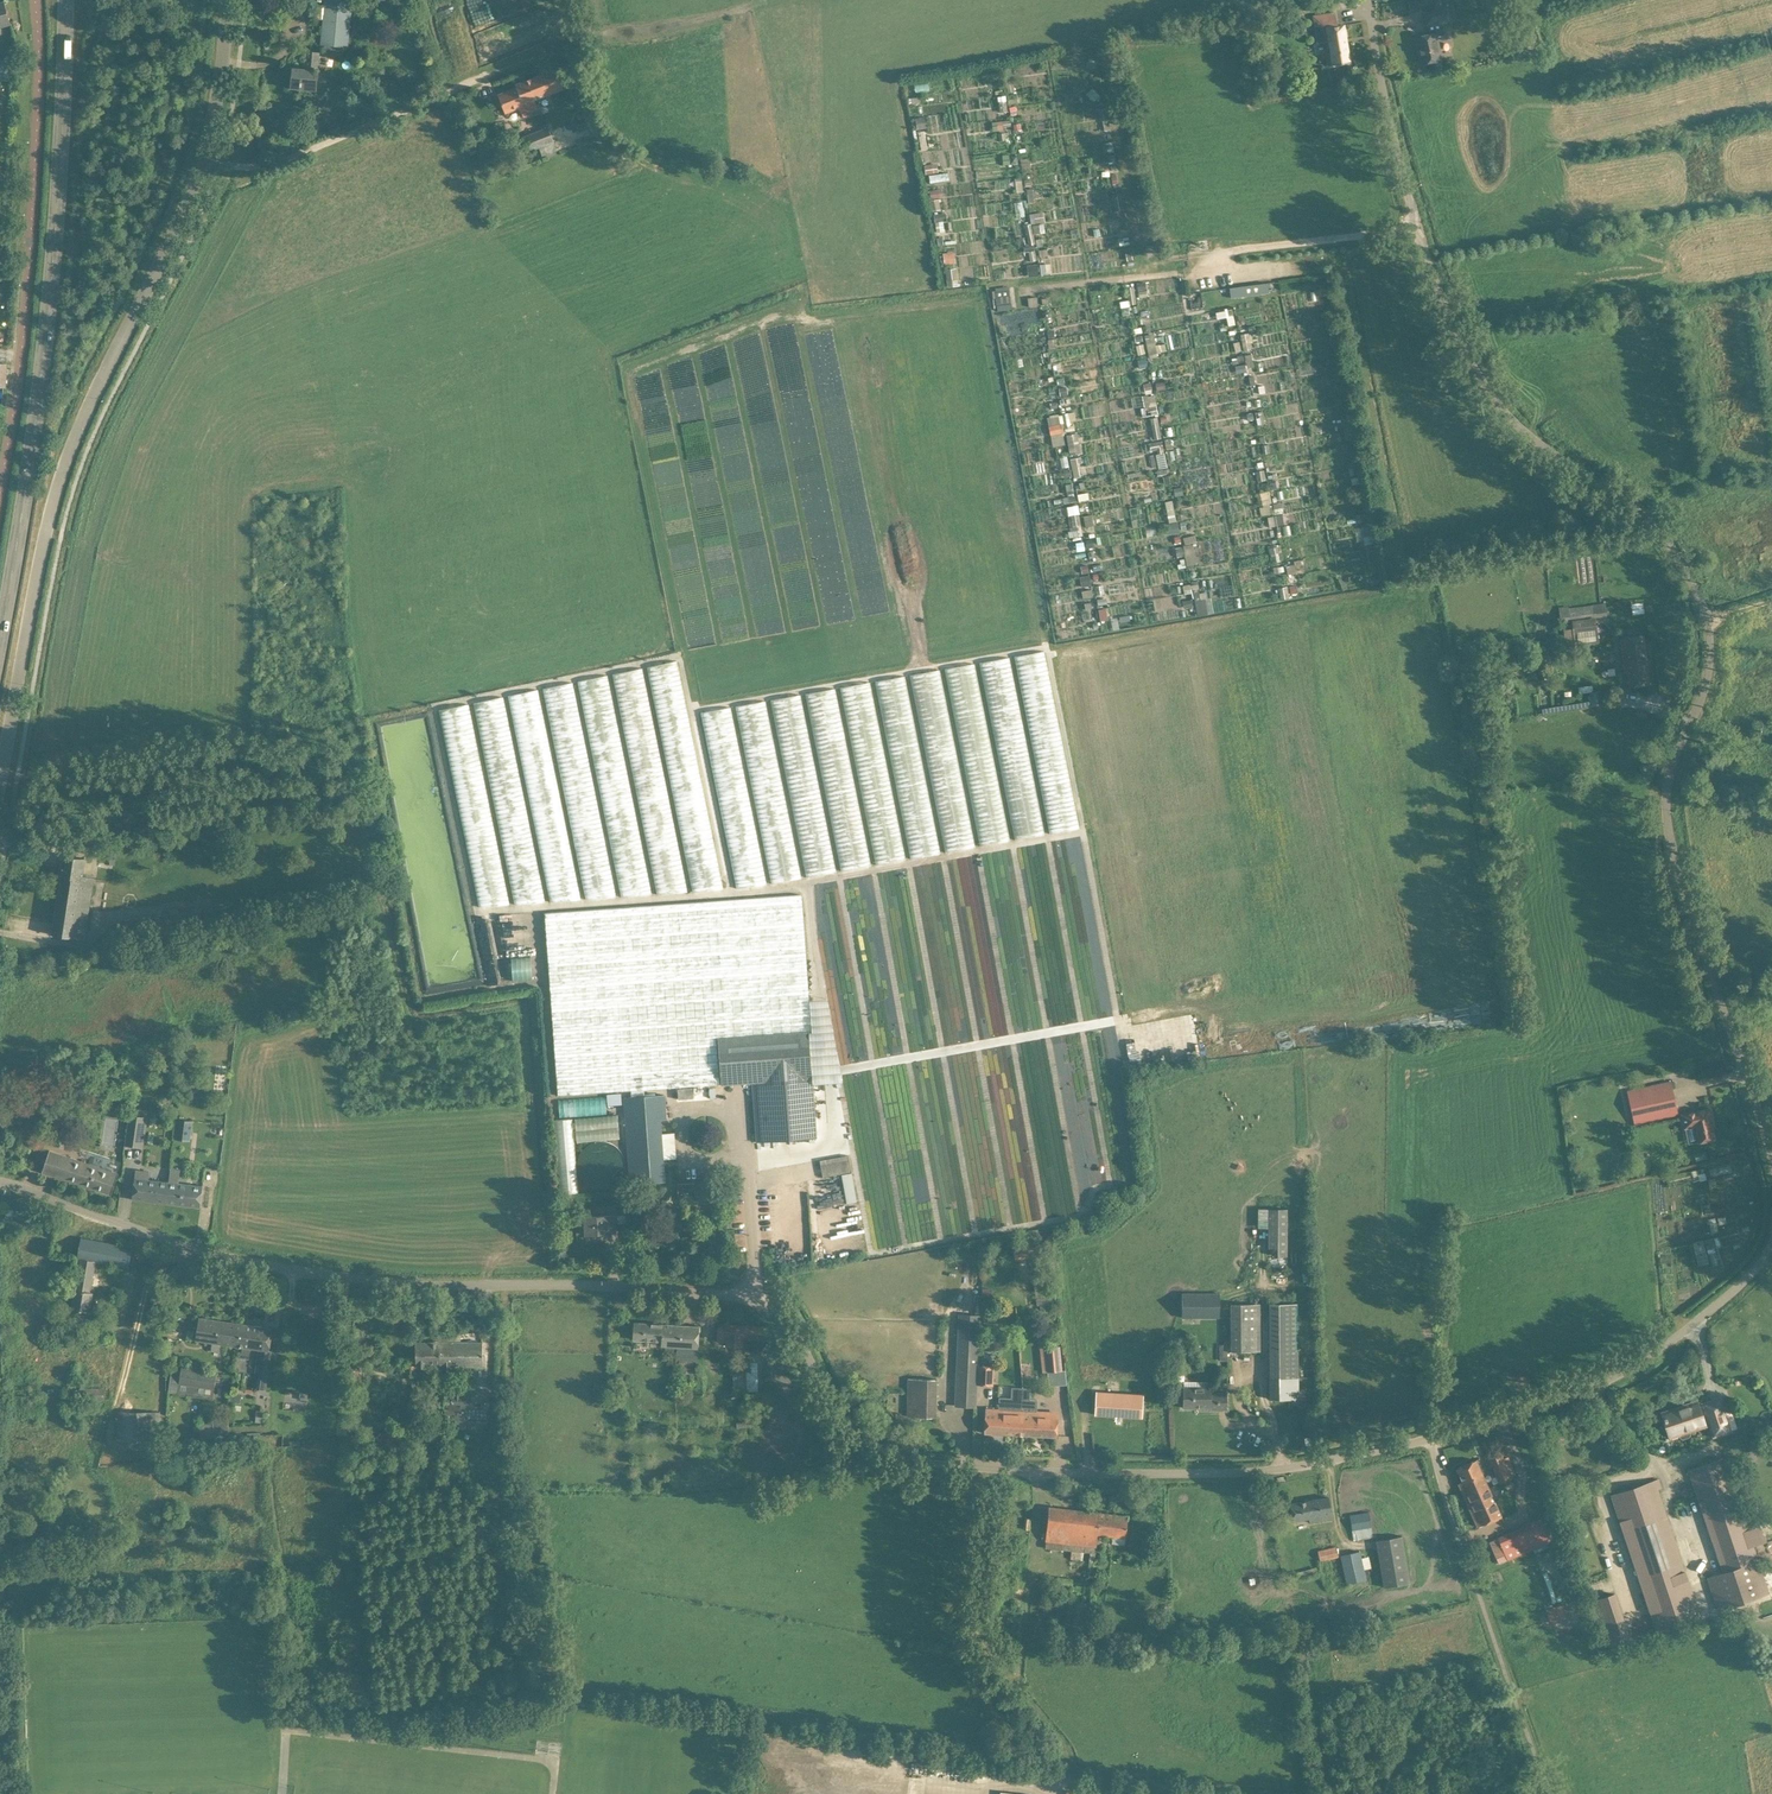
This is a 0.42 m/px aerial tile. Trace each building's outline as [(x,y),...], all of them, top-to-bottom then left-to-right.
[(348,47),(352,0),(325,0),(325,5),(323,19),(321,45),(348,47)] [(1413,10),(1423,9),(1422,0),(1411,0),(1413,10)] [(11,23),(4,2),(0,3),(0,26),(11,23)] [(318,4),(316,18),(323,19),(325,5),(318,4)] [(1444,5),(1436,7),(1425,9),(1428,26),(1430,34),(1416,37),(1422,64),(1442,59),(1437,36),(1444,34),(1442,23),(1449,21),(1445,5),(1444,5)] [(1336,12),(1324,14),(1313,15),(1317,43),(1325,41),(1327,52),(1326,52),(1328,65),(1350,62),(1346,42),(1345,42),(1345,39),(1346,39),(1344,24),(1338,25),(1336,12)] [(1529,13),(1521,14),(1523,25),(1531,24),(1529,13)] [(293,67),(291,87),(316,89),(319,53),(306,52),(304,69),(293,67)] [(517,88),(499,95),(503,106),(505,111),(519,106),(522,115),(524,117),(533,114),(532,112),(538,110),(538,109),(540,108),(538,104),(536,105),(534,100),(535,99),(564,89),(560,79),(556,68),(515,83),(517,88)] [(1095,89),(1088,96),(1093,101),(1100,94),(1095,89)] [(919,128),(931,126),(929,115),(917,118),(919,128)] [(1011,120),(997,122),(998,129),(1004,128),(1004,127),(1011,126),(1011,120)] [(539,148),(541,154),(557,148),(549,127),(522,138),(527,152),(539,148)] [(1114,154),(1107,155),(1109,164),(1116,163),(1114,154)] [(1028,158),(1020,159),(1022,171),(1030,170),(1028,158)] [(933,164),(924,165),(925,174),(934,173),(933,164)] [(939,189),(930,190),(930,199),(940,198),(939,189)] [(1121,195),(1113,196),(1115,211),(1124,210),(1121,195)] [(946,252),(947,262),(958,261),(957,250),(946,252)] [(1048,262),(1030,265),(1032,275),(1050,273),(1048,262)] [(958,285),(957,267),(949,268),(949,285),(958,285)] [(1268,283),(1244,286),(1245,296),(1269,292),(1268,284),(1268,283)] [(1009,289),(995,291),(997,305),(1011,303),(1009,289)] [(1233,316),(1226,316),(1229,327),(1235,325),(1233,316)] [(1156,332),(1146,335),(1152,354),(1161,351),(1156,332)] [(1243,333),(1245,349),(1254,348),(1252,332),(1243,333)] [(1050,415),(1054,445),(1067,444),(1065,422),(1079,421),(1078,411),(1050,415)] [(1351,417),(1343,419),(1346,434),(1355,433),(1351,417)] [(1159,427),(1152,428),(1154,439),(1161,438),(1159,427)] [(1162,440),(1149,443),(1151,451),(1156,450),(1160,468),(1167,467),(1162,440)] [(1081,443),(1068,445),(1070,455),(1083,453),(1081,443)] [(1083,455),(1071,458),(1077,478),(1088,474),(1083,455)] [(1271,490),(1262,493),(1264,503),(1274,501),(1271,490)] [(1178,523),(1169,524),(1170,531),(1179,529),(1178,523)] [(1187,544),(1189,564),(1199,563),(1197,543),(1187,544)] [(1178,547),(1180,555),(1187,554),(1186,546),(1178,547)] [(1195,588),(1193,589),(1197,616),(1208,614),(1205,598),(1207,598),(1206,592),(1200,593),(1199,587),(1195,588)] [(770,664),(743,738),(710,700),(727,885),(757,882),(754,850),(799,811),(843,807),(939,841),(916,815),(935,762),(943,846),(1073,834),(1051,597),(1018,687),(1012,622),(984,699),(976,616),(947,696),(940,625),(913,701),(912,689),(846,695),(848,717),(807,670),(812,721),(771,673),(770,664)] [(1592,605),(1569,608),(1570,620),(1594,617),(1607,615),(1605,603),(1592,605)] [(1596,625),(1572,628),(1572,630),(1574,646),(1575,647),(1599,644),(1597,627),(1596,625)] [(1628,674),(1630,687),(1649,685),(1643,635),(1620,637),(1625,674),(1628,674)] [(588,724),(538,652),(545,695),(516,742),(522,777),(505,805),(549,832),(551,845),(583,840),(640,874),(656,871),(625,826),(657,845),(648,788),(661,807),(659,809),(694,860),(697,879),(716,875),(679,644),(650,692),(643,649),(617,693),(579,670),(588,724)] [(907,669),(882,672),(882,678),(907,675),(907,669)] [(1601,690),(1589,692),(1591,705),(1603,703),(1601,690)] [(506,696),(476,701),(483,739),(492,737),(490,728),(501,725),(503,734),(505,734),(514,779),(517,779),(516,770),(519,770),(518,763),(519,763),(506,696)] [(710,704),(712,709),(731,705),(730,699),(710,704)] [(469,703),(442,709),(449,744),(462,741),(459,726),(466,725),(468,737),(475,736),(469,703)] [(105,863),(118,864),(118,850),(105,849),(105,863)] [(769,875),(780,875),(781,852),(769,852),(769,875)] [(52,934),(64,936),(84,939),(93,878),(83,876),(86,858),(64,855),(52,934)] [(625,1097),(631,1183),(665,1181),(664,1166),(662,1166),(662,1162),(664,1162),(663,1160),(676,1159),(674,1133),(662,1134),(661,1123),(654,1123),(654,1120),(666,1119),(665,1094),(644,1096),(644,1089),(753,1082),(757,1142),(817,1137),(812,1078),(809,1031),(811,1031),(802,894),(545,912),(558,1095),(631,1090),(631,1097),(625,1097)] [(1117,1026),(1103,1027),(1105,1065),(1118,1065),(1117,1026)] [(1627,1090),(1635,1123),(1678,1114),(1671,1081),(1627,1090)] [(621,1093),(607,1094),(608,1105),(622,1104),(621,1093)] [(1710,1108),(1699,1110),(1682,1114),(1685,1127),(1695,1125),(1698,1141),(1704,1140),(1704,1142),(1714,1140),(1713,1138),(1714,1138),(1712,1126),(1710,1118),(1712,1117),(1710,1108)] [(621,1114),(557,1118),(559,1143),(623,1139),(621,1114)] [(129,1115),(125,1144),(141,1146),(145,1117),(129,1115)] [(179,1121),(177,1138),(189,1140),(189,1139),(191,1123),(191,1121),(192,1121),(179,1119),(179,1120),(179,1121)] [(42,1171),(111,1194),(118,1173),(49,1150),(42,1171)] [(821,1165),(823,1177),(852,1172),(849,1160),(821,1165)] [(149,1171),(135,1170),(132,1199),(200,1207),(203,1186),(178,1183),(180,1169),(170,1168),(169,1182),(148,1179),(149,1171)] [(694,1182),(677,1183),(678,1197),(695,1197),(694,1182)] [(1032,1211),(1036,1219),(1043,1216),(1039,1207),(1032,1211)] [(1269,1208),(1269,1256),(1287,1256),(1287,1208),(1269,1208)] [(584,1216),(585,1222),(586,1234),(616,1232),(615,1214),(584,1216)] [(617,1214),(618,1232),(627,1232),(626,1214),(617,1214)] [(75,1288),(71,1307),(88,1310),(93,1286),(92,1285),(96,1262),(103,1263),(128,1268),(130,1259),(132,1247),(131,1247),(81,1238),(79,1249),(77,1258),(79,1258),(74,1287),(75,1288)] [(1713,1238),(1704,1240),(1707,1249),(1716,1246),(1713,1238)] [(1708,1263),(1703,1239),(1692,1242),(1698,1265),(1708,1263)] [(1033,1241),(1013,1244),(1014,1254),(1027,1252),(1035,1251),(1033,1241)] [(1182,1318),(1183,1318),(1220,1318),(1220,1292),(1182,1292),(1182,1318)] [(1231,1303),(1231,1351),(1260,1351),(1260,1303),(1231,1303)] [(1269,1303),(1270,1398),(1298,1398),(1298,1303),(1269,1303)] [(956,1396),(956,1405),(977,1406),(978,1396),(979,1323),(979,1314),(958,1314),(958,1323),(956,1396)] [(196,1339),(242,1346),(244,1334),(242,1334),(243,1324),(199,1317),(196,1339)] [(634,1322),(633,1334),(633,1340),(660,1342),(660,1346),(665,1346),(677,1347),(698,1348),(699,1327),(634,1322)] [(726,1345),(731,1345),(743,1347),(743,1340),(749,1340),(749,1338),(767,1340),(768,1326),(718,1322),(717,1339),(727,1340),(726,1345)] [(269,1367),(272,1350),(269,1350),(272,1328),(243,1324),(242,1334),(244,1334),(242,1346),(263,1349),(261,1366),(269,1367)] [(416,1366),(443,1366),(443,1358),(440,1358),(440,1342),(415,1341),(416,1366)] [(443,1358),(443,1366),(483,1366),(483,1342),(440,1342),(440,1358),(443,1358)] [(1219,1345),(1219,1359),(1229,1359),(1228,1345),(1219,1345)] [(1059,1346),(1045,1347),(1047,1371),(1062,1370),(1059,1346)] [(109,1359),(110,1359),(110,1355),(97,1355),(99,1384),(110,1384),(109,1359)] [(730,1359),(730,1374),(733,1374),(733,1394),(746,1394),(746,1393),(758,1392),(757,1362),(747,1362),(746,1359),(730,1359)] [(170,1382),(214,1388),(217,1372),(172,1366),(170,1382)] [(993,1385),(993,1366),(979,1366),(978,1385),(993,1385)] [(907,1416),(936,1417),(937,1379),(908,1378),(907,1416)] [(1025,1398),(1026,1386),(1014,1386),(1013,1398),(1025,1398)] [(1210,1409),(1227,1409),(1227,1392),(1211,1392),(1211,1387),(1183,1386),(1183,1407),(1210,1407),(1210,1409)] [(80,1392),(79,1401),(101,1401),(102,1392),(102,1388),(80,1387),(80,1392)] [(446,1408),(447,1408),(470,1409),(471,1390),(446,1389),(446,1397),(442,1397),(442,1404),(446,1404),(446,1408)] [(470,1409),(447,1408),(447,1417),(457,1417),(457,1423),(466,1423),(466,1420),(489,1420),(489,1409),(490,1409),(490,1390),(471,1390),(470,1409)] [(1096,1396),(1095,1414),(1114,1415),(1123,1416),(1142,1417),(1143,1399),(1143,1394),(1134,1393),(1125,1392),(1115,1392),(1106,1391),(1096,1391),(1096,1396)] [(1660,1425),(1659,1428),(1662,1438),(1665,1440),(1666,1441),(1669,1440),(1668,1439),(1671,1438),(1670,1437),(1679,1434),(1680,1437),(1683,1439),(1689,1437),(1690,1434),(1689,1431),(1705,1426),(1705,1424),(1709,1423),(1713,1436),(1731,1430),(1729,1430),(1723,1414),(1725,1414),(1724,1408),(1720,1397),(1703,1403),(1703,1405),(1699,1406),(1697,1400),(1696,1401),(1697,1403),(1687,1406),(1688,1407),(1680,1410),(1679,1406),(1662,1412),(1666,1423),(1660,1425)] [(986,1409),(985,1433),(1022,1435),(1042,1436),(1058,1437),(1058,1418),(1059,1413),(1048,1412),(1022,1411),(986,1409)] [(159,1440),(158,1411),(116,1413),(117,1441),(159,1440)] [(227,1416),(213,1418),(213,1426),(213,1427),(214,1437),(229,1436),(228,1426),(227,1416)] [(1406,1426),(1407,1428),(1414,1426),(1412,1418),(1405,1420),(1405,1422),(1401,1423),(1402,1427),(1406,1426)] [(1553,1431),(1547,1433),(1552,1448),(1559,1446),(1557,1439),(1564,1436),(1562,1428),(1553,1431)] [(1487,1454),(1499,1481),(1516,1474),(1509,1456),(1504,1458),(1500,1448),(1487,1454)] [(1724,1457),(1689,1469),(1723,1573),(1708,1578),(1718,1610),(1769,1593),(1758,1561),(1748,1530),(1760,1526),(1756,1513),(1744,1517),(1724,1457)] [(1458,1467),(1456,1468),(1461,1482),(1458,1483),(1461,1490),(1462,1491),(1474,1486),(1477,1492),(1489,1487),(1481,1470),(1476,1459),(1458,1467)] [(1569,1474),(1559,1478),(1564,1490),(1573,1486),(1569,1474)] [(1611,1495),(1657,1630),(1700,1615),(1655,1480),(1611,1495)] [(1474,1486),(1462,1491),(1477,1526),(1501,1516),(1489,1487),(1477,1492),(1474,1486)] [(1291,1503),(1293,1515),(1294,1520),(1310,1517),(1310,1521),(1334,1517),(1330,1496),(1291,1503)] [(1045,1541),(1096,1547),(1097,1547),(1098,1534),(1125,1537),(1128,1516),(1049,1507),(1045,1541)] [(1369,1511),(1351,1515),(1352,1521),(1352,1522),(1355,1538),(1373,1535),(1370,1518),(1369,1511)] [(1542,1518),(1522,1526),(1522,1527),(1532,1549),(1551,1540),(1542,1518)] [(1522,1527),(1522,1526),(1490,1541),(1497,1557),(1505,1554),(1507,1559),(1532,1549),(1522,1527)] [(1376,1540),(1384,1586),(1410,1581),(1403,1535),(1376,1540)] [(1318,1550),(1320,1560),(1338,1556),(1336,1546),(1318,1550)] [(1340,1555),(1346,1584),(1365,1580),(1359,1551),(1340,1555)] [(1592,1601),(1608,1646),(1630,1639),(1615,1593),(1592,1601)] [(1546,1609),(1549,1621),(1565,1617),(1562,1604),(1546,1609)] [(1035,1626),(1034,1634),(1052,1635),(1052,1627),(1035,1626)]
